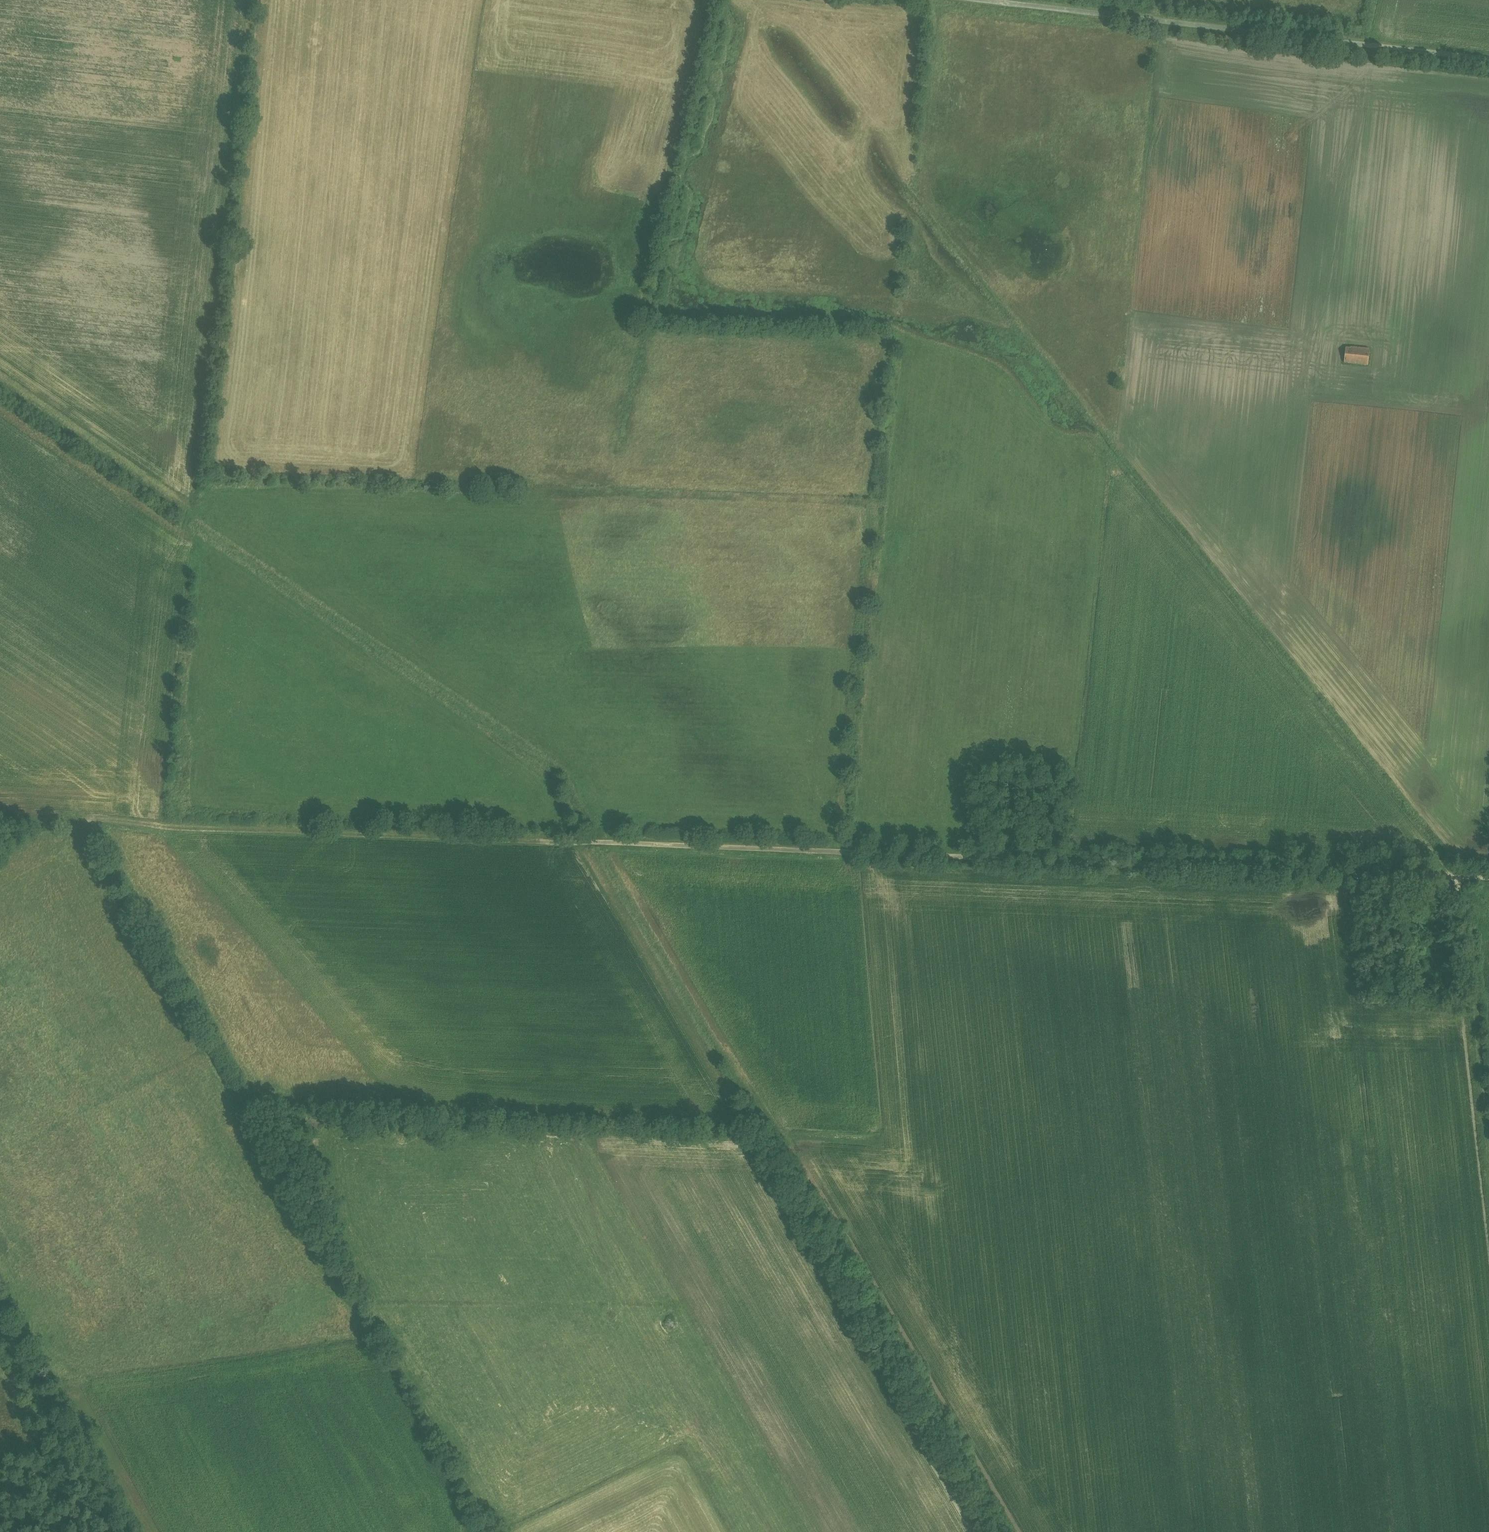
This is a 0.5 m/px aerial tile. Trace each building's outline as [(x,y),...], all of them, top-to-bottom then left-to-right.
[(1371,348),(1347,346),(1346,363),(1370,364),(1371,348)]
